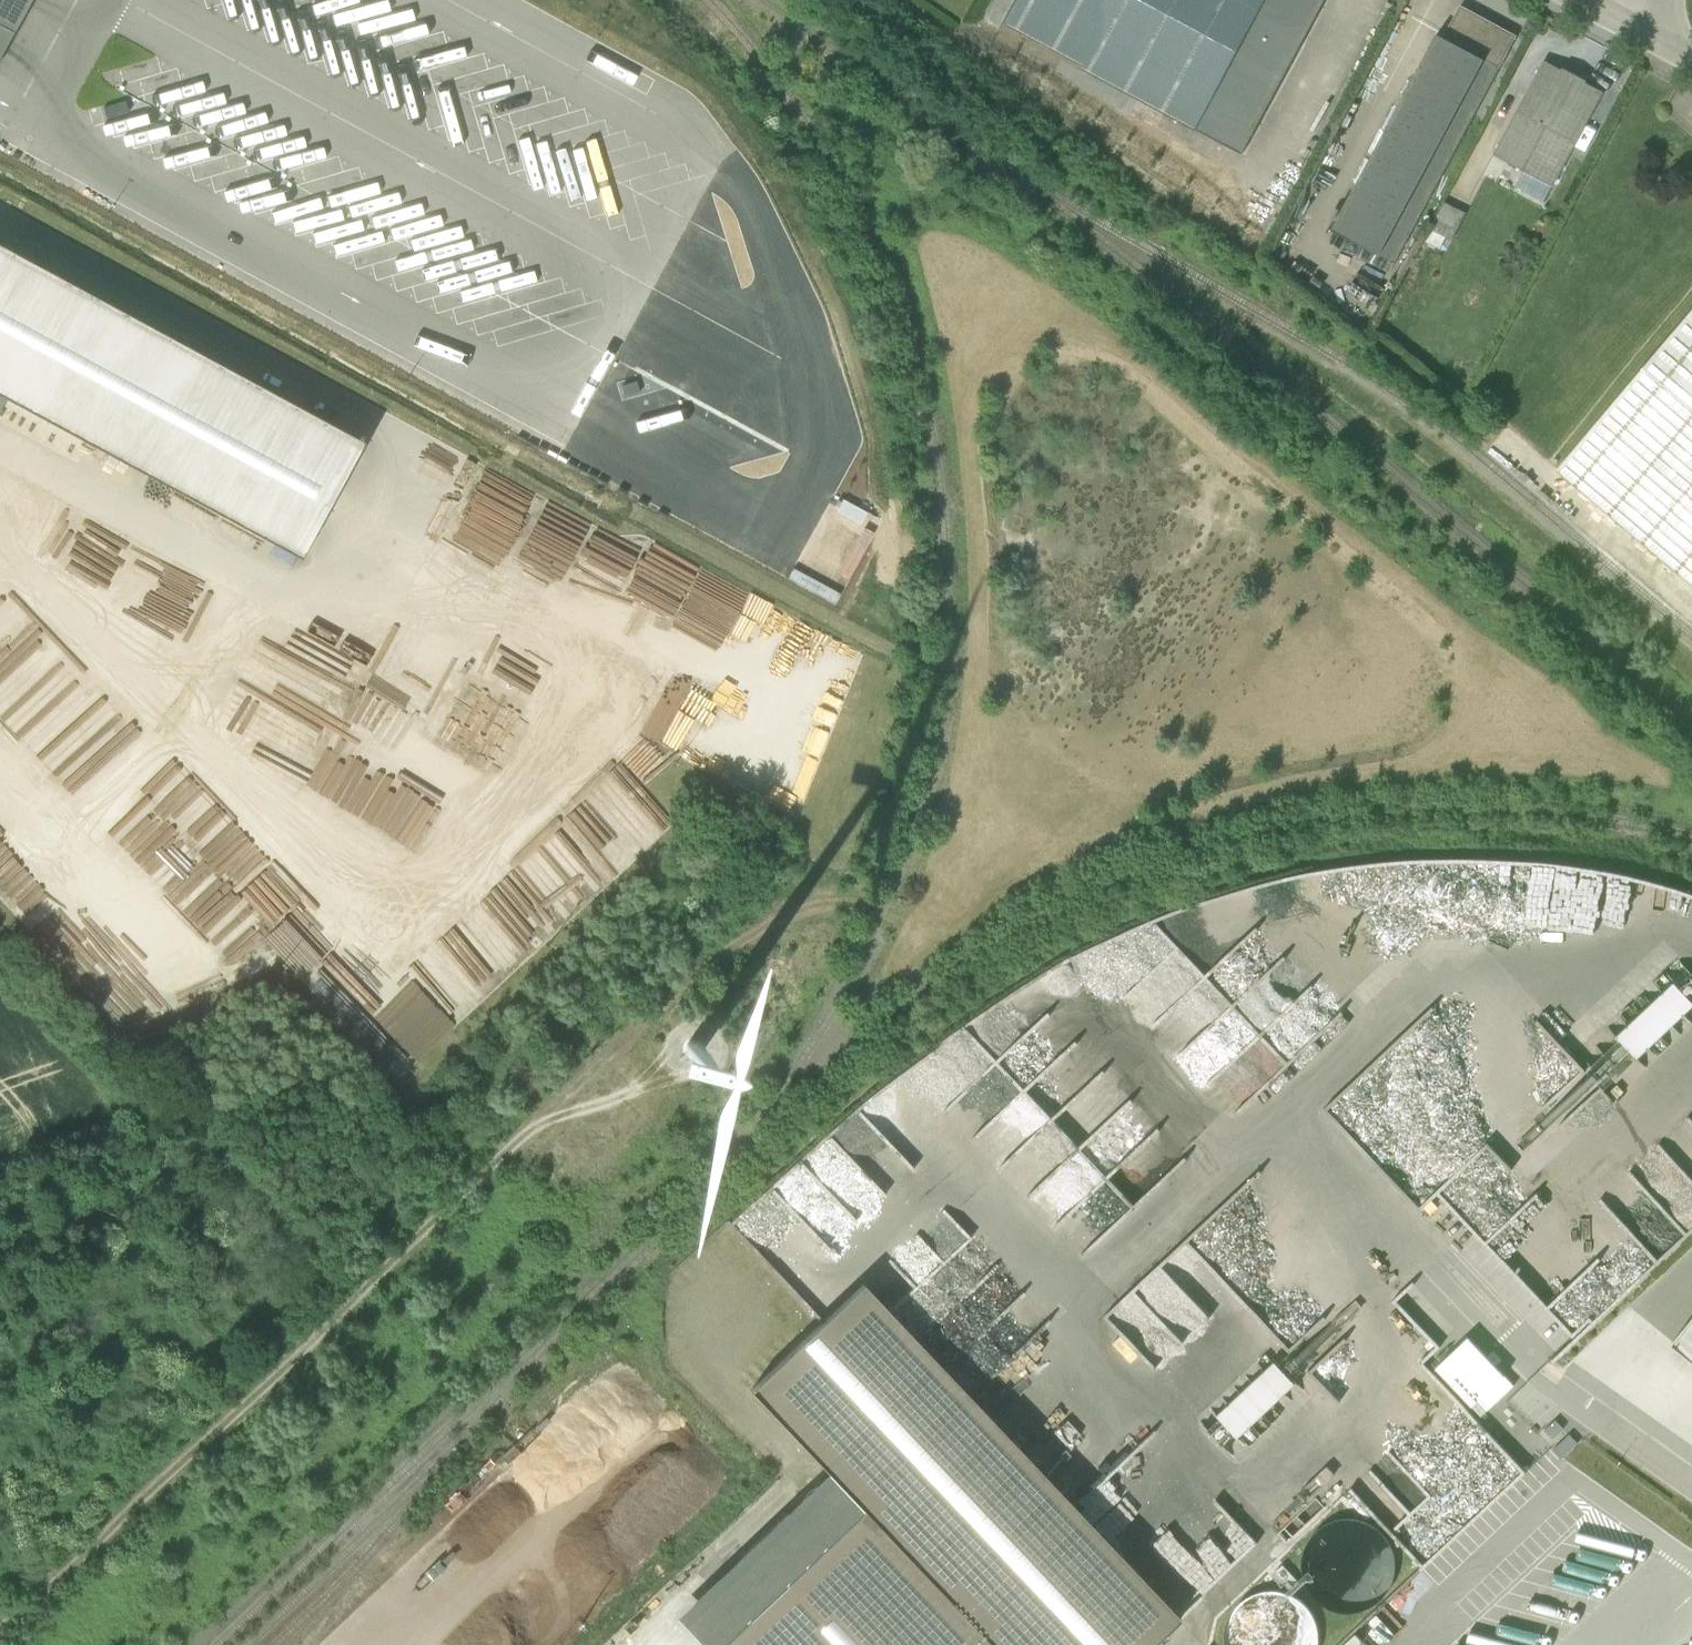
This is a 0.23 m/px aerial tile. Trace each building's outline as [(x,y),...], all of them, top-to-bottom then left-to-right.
[(13,33),(31,0),(0,0),(0,25),(13,33)] [(1001,23),(1242,152),(1325,0),(1013,0),(1001,23)] [(1395,263),(1518,34),(1462,4),(1444,37),(1437,33),(1332,230),(1395,263)] [(0,25),(0,57),(13,33),(0,25)] [(1515,186),(1544,202),(1604,91),(1586,82),(1587,80),(1563,67),(1562,69),(1544,60),(1493,154),(1524,170),(1515,186)] [(1445,201),(1424,240),(1440,249),(1446,238),(1452,240),(1466,213),(1445,201)] [(0,246),(0,389),(301,555),(362,445),(0,246)] [(1558,471),(1691,585),(1691,311),(1558,471)] [(653,830),(681,830),(645,791),(641,800),(610,800),(598,824),(596,821),(570,844),(565,854),(557,853),(543,838),(498,878),(498,912),(488,920),(488,936),(487,937),(476,932),(470,945),(447,944),(447,994),(435,988),(433,993),(432,1008),(442,1012),(448,1000),(447,1019),(458,1019),(626,869),(626,854),(633,857),(653,840),(653,830)] [(1691,999),(1691,984),(1679,969),(1620,1023),(1641,1046),(1691,999)] [(1402,1129),(1401,1153),(1413,1154),(1414,1129),(1402,1129)] [(1126,1329),(1162,1371),(1215,1326),(1216,1308),(1206,1307),(1212,1301),(1207,1301),(1208,1291),(1196,1290),(1194,1316),(1185,1305),(1171,1317),(1157,1316),(1159,1285),(1168,1278),(1168,1272),(1160,1262),(1106,1308),(1124,1329),(1126,1329)] [(717,1644),(1148,1644),(1177,1618),(861,1283),(747,1391),(859,1510),(717,1644)] [(1673,1341),(1691,1357),(1691,1317),(1673,1341)] [(1472,1328),(1440,1357),(1487,1408),(1519,1379),(1472,1328)] [(1276,1360),(1218,1414),(1239,1437),(1297,1382),(1276,1360)] [(1337,1644),(1355,1644),(1371,1630),(1362,1621),(1337,1644)]
